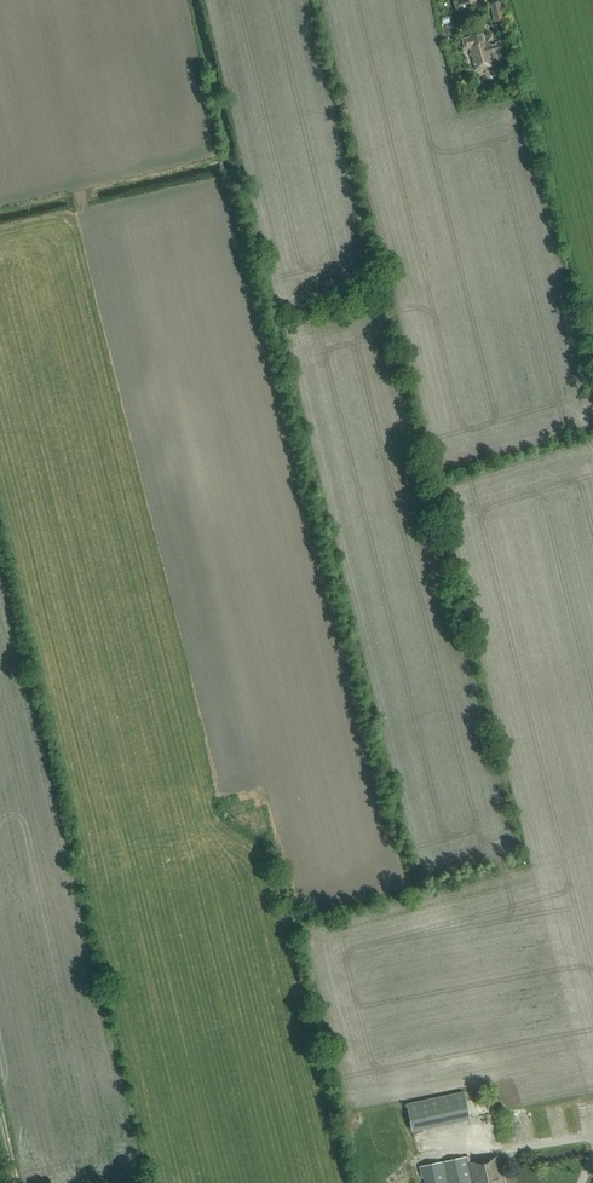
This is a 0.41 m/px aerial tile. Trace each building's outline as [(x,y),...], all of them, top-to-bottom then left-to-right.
[(490,4),(494,23),(504,21),(500,2),(490,4)] [(465,50),(469,49),(475,71),(493,66),(490,54),(498,52),(499,54),(504,53),(502,42),(496,43),(496,45),(491,46),(490,43),(487,42),(484,43),(482,34),(470,37),(470,39),(462,41),(465,50)] [(464,1092),(407,1105),(412,1130),(470,1117),(464,1092)] [(498,1157),(470,1163),(469,1156),(419,1167),(421,1178),(423,1178),(424,1182),(503,1182),(498,1157)]
